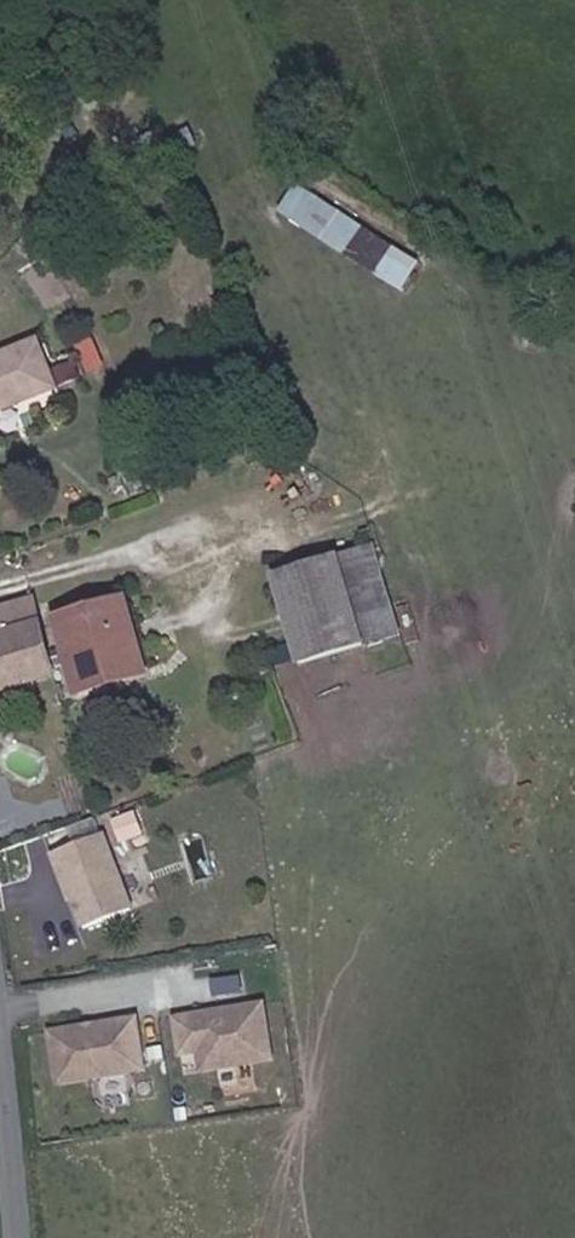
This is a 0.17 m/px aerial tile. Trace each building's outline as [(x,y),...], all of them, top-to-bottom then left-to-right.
[(298,182),(279,213),(404,289),(423,259),(298,182)] [(54,404),(39,358),(0,371),(0,422),(54,404)] [(298,650),(401,622),(375,537),(273,566),(298,650)] [(105,664),(142,652),(124,595),(55,618),(73,667),(102,657),(105,664)] [(52,672),(27,597),(0,606),(0,689),(52,672)] [(88,669),(90,692),(149,672),(142,652),(105,664),(88,669)] [(83,694),(90,692),(88,669),(105,664),(102,657),(73,667),(83,694)] [(132,908),(104,832),(50,852),(78,928),(132,908)] [(265,1000),(169,1018),(179,1077),(276,1059),(265,1000)] [(134,1015),(43,1030),(52,1084),(143,1069),(134,1015)]
